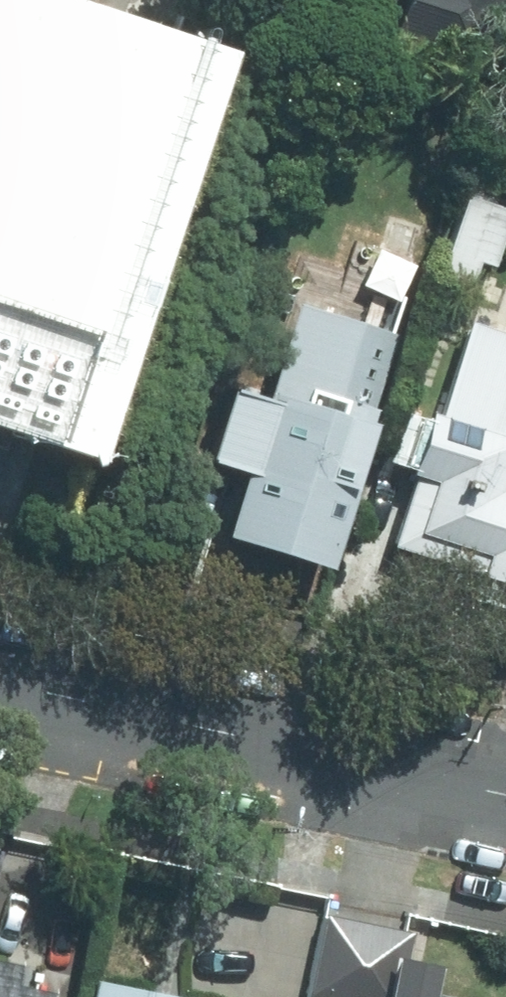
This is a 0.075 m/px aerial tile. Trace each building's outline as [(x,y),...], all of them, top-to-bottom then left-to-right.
[(140,0),(0,0),(0,408),(97,442),(240,35),(140,0)] [(499,22),(505,0),(421,0),(499,22)] [(505,256),(505,200),(474,190),(446,275),(479,286),(489,256),(504,261),(505,256)] [(311,294),(291,288),(278,335),(297,340),(282,392),(251,383),(230,453),(261,462),(243,523),(350,555),(393,410),(372,404),(416,256),(330,230),(311,294)] [(505,568),(505,300),(481,292),(414,525),(500,550),(496,565),(505,568)] [(12,842),(0,840),(0,913),(12,842)] [(419,996),(434,918),(323,897),(304,996),(426,996),(419,996)] [(63,956),(0,946),(0,996),(57,996),(63,956)] [(108,968),(101,996),(211,996),(212,990),(108,968)]
